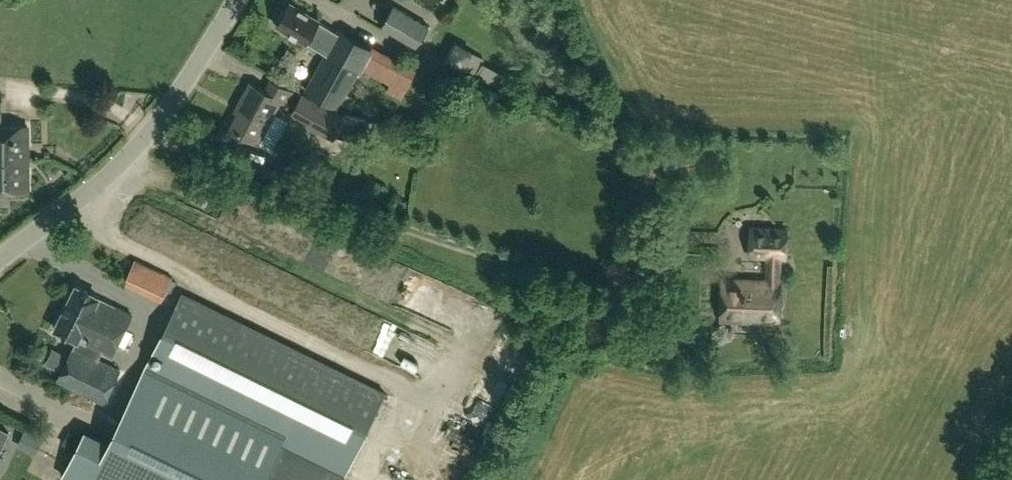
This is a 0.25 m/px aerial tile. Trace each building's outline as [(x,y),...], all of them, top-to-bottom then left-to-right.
[(278,26),(306,42),(310,36),(319,42),(315,47),(325,52),(304,89),(338,108),(361,66),(390,83),(386,89),(399,97),(415,70),(338,27),(336,31),(319,21),(321,19),(292,1),(286,11),(282,11),(277,19),(278,21),(279,23),(278,26)] [(380,26),(416,47),(429,25),(393,4),(380,26)] [(506,74),(483,62),(485,57),(454,41),(442,62),(459,71),(461,68),(499,88),(506,74)] [(257,142),(281,100),(287,103),(293,92),(272,80),(266,91),(251,82),(239,104),(242,105),(235,119),(230,128),(257,142)] [(345,116),(301,92),(289,116),(332,139),(345,116)] [(28,158),(28,126),(0,126),(0,158),(28,158)] [(0,158),(0,190),(28,190),(28,158),(0,158)] [(722,281),(720,322),(779,324),(780,283),(779,283),(780,259),(785,259),(786,231),(750,230),(749,258),(768,258),(767,282),(722,281)] [(122,283),(161,301),(172,277),(134,259),(122,283)] [(55,329),(78,340),(57,381),(104,404),(120,370),(99,360),(103,351),(112,356),(132,315),(99,299),(99,298),(77,286),(55,329)] [(108,443),(86,431),(63,476),(71,479),(342,479),(384,394),(315,361),(241,324),(241,323),(182,294),(108,443)]
